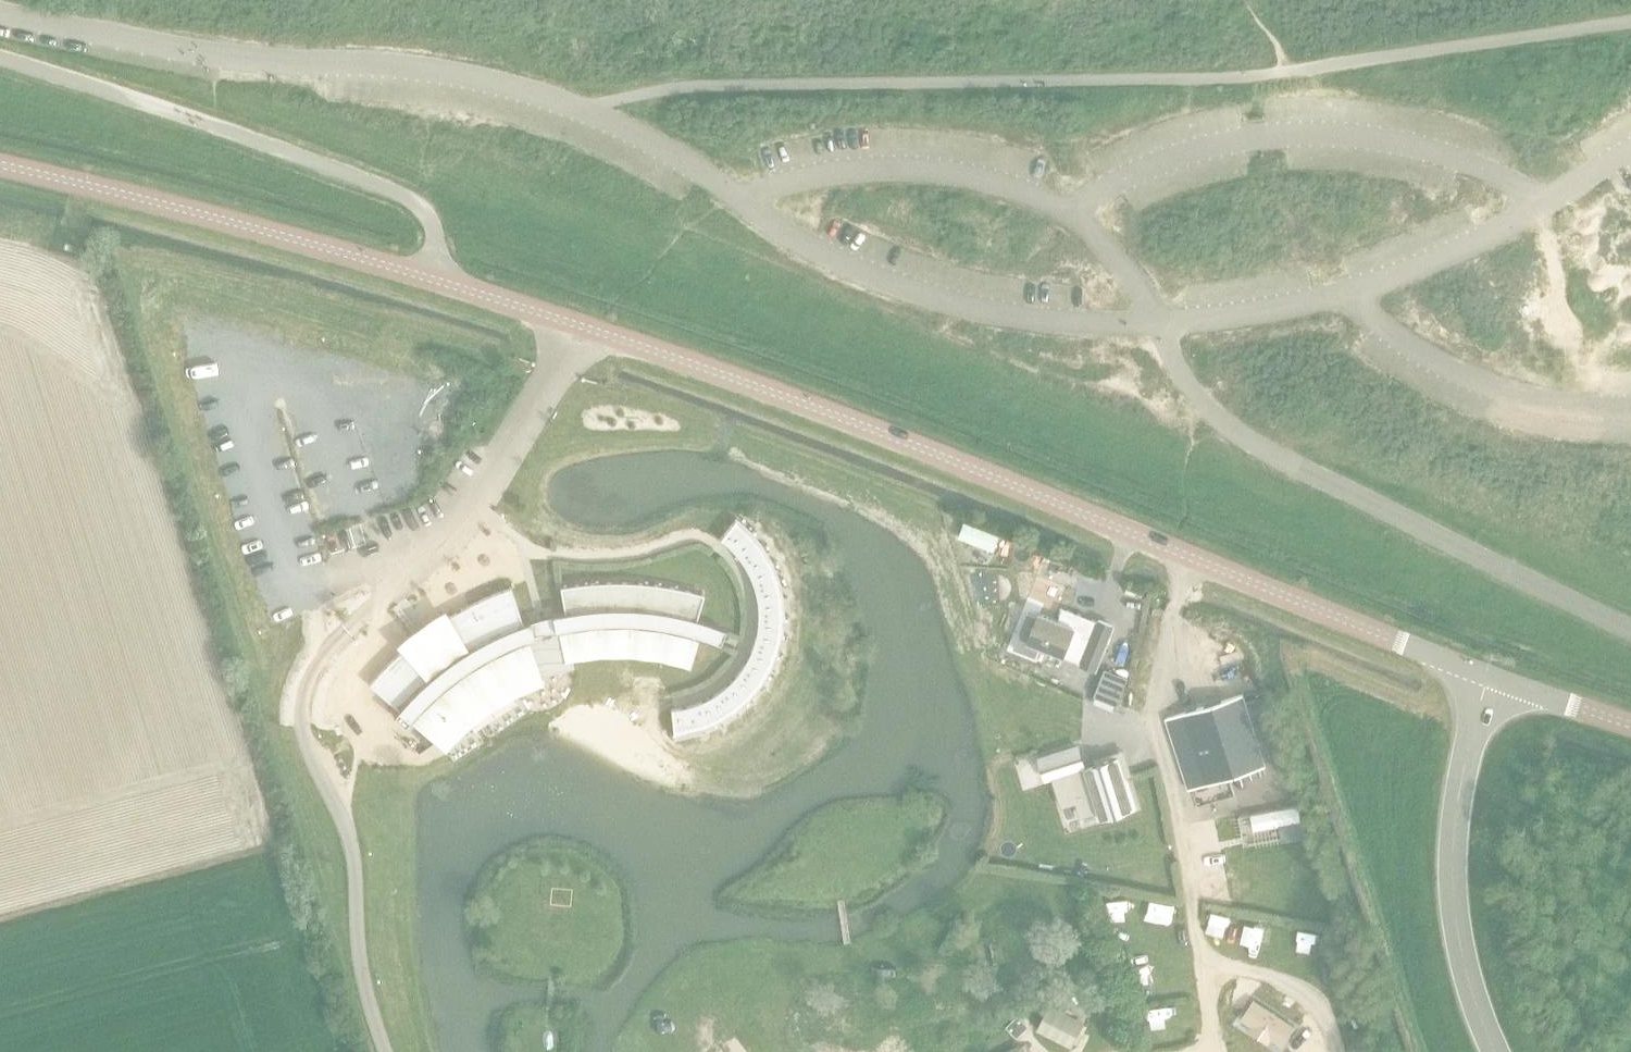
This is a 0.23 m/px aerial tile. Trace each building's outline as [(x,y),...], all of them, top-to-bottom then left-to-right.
[(672,708),(674,727),(700,721),(716,714),(731,705),(744,694),(756,680),(764,665),(771,649),(775,633),(777,615),(776,597),(772,580),(766,564),(757,548),(746,534),(733,523),(721,538),(730,546),(740,558),(746,567),(752,581),(756,595),(758,606),(756,631),(751,649),(745,662),(737,672),(729,682),(718,691),(707,697),(698,702),(693,703),(672,708)] [(412,638),(369,682),(397,707),(392,713),(401,720),(411,711),(432,731),(455,710),(460,724),(468,715),(477,710),(486,704),(496,698),(503,695),(516,687),(519,683),(527,681),(533,678),(539,676),(544,673),(547,672),(555,669),(563,667),(569,666),(568,657),(567,650),(584,647),(591,646),(597,646),(606,646),(620,646),(639,646),(647,647),(658,650),(663,650),(676,653),(685,656),(692,631),(718,640),(720,636),(724,628),(696,618),(704,593),(700,592),(696,591),(686,587),(673,586),(651,582),(639,581),(601,581),(576,583),(567,584),(559,586),(564,611),(539,616),(522,620),(510,584),(437,621),(424,629),(412,638)] [(1080,661),(1094,667),(1104,643),(1079,633),(1081,629),(1037,611),(1026,637),(1061,651),(1064,643),(1084,651),(1080,661)] [(1128,677),(1105,668),(1094,694),(1117,704),(1128,677)] [(1164,715),(1188,787),(1263,763),(1239,690),(1164,715)] [(1043,754),(1050,777),(1084,766),(1077,744),(1043,754)] [(1123,774),(1119,775),(1114,759),(1084,769),(1099,816),(1133,805),(1123,774)] [(1282,1045),(1294,1027),(1254,1001),(1242,1020),(1254,1028),(1251,1033),(1267,1044),(1271,1038),(1282,1045)] [(1082,1021),(1049,1004),(1035,1031),(1068,1048),(1082,1021)] [(1026,1027),(1016,1016),(1004,1027),(1015,1038),(1026,1027)]
